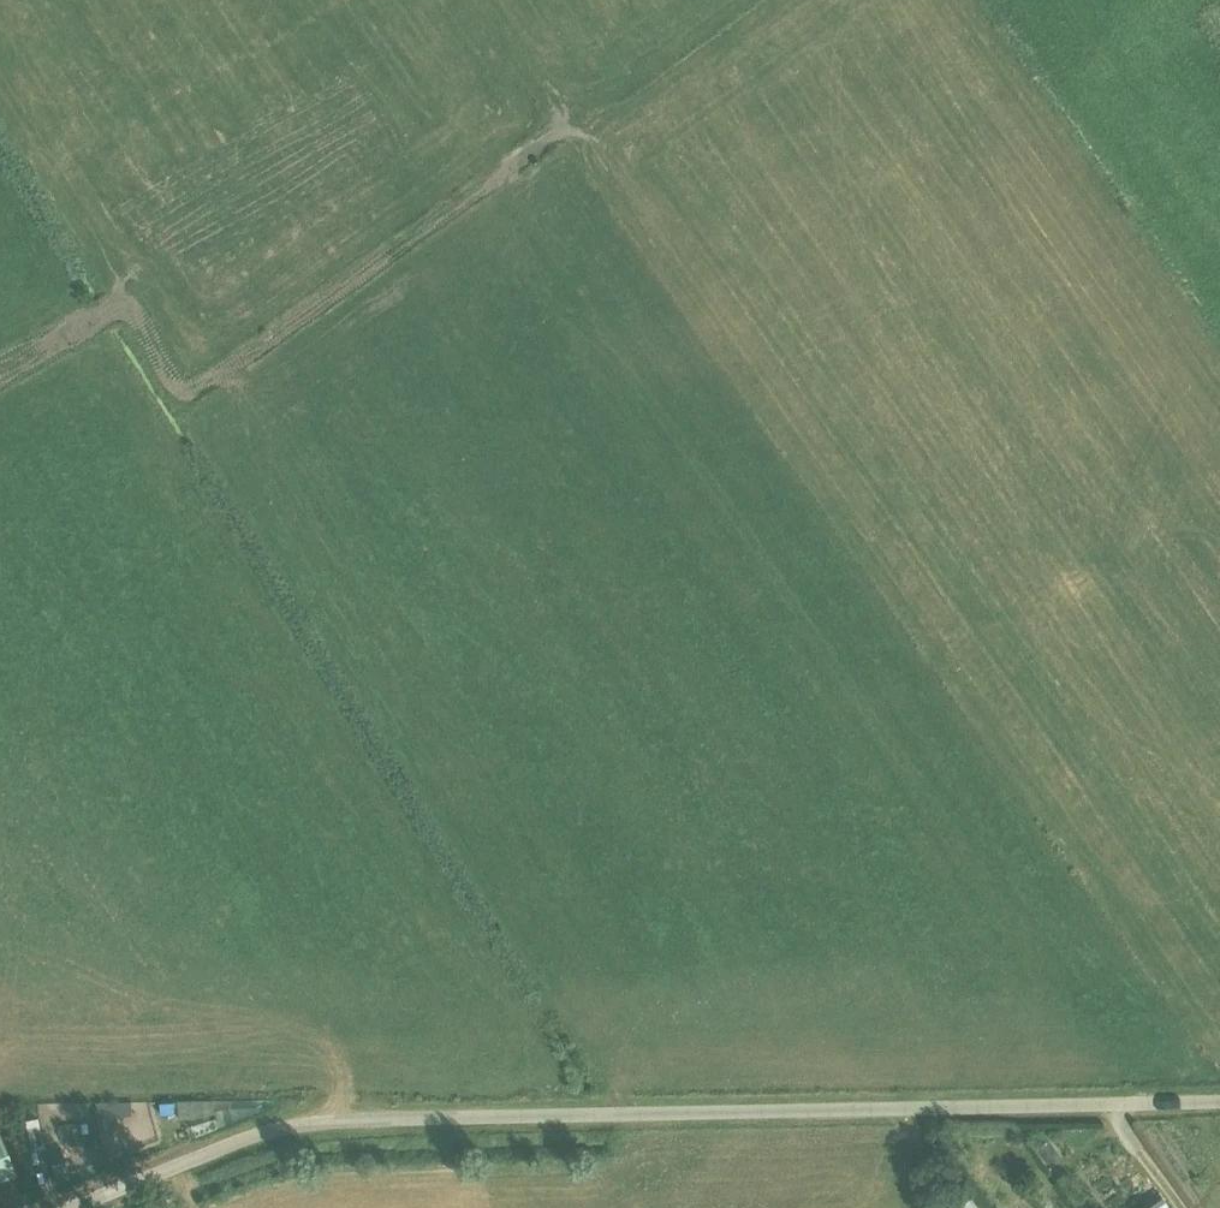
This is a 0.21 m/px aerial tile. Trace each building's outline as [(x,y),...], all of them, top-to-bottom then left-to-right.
[(87,1115),(123,1113),(123,1099),(86,1100),(87,1115)] [(90,1134),(128,1133),(128,1115),(89,1116),(90,1134)] [(14,1175),(0,1140),(0,1181),(14,1175)] [(1150,1207),(1171,1207),(1164,1198),(1150,1207)]
